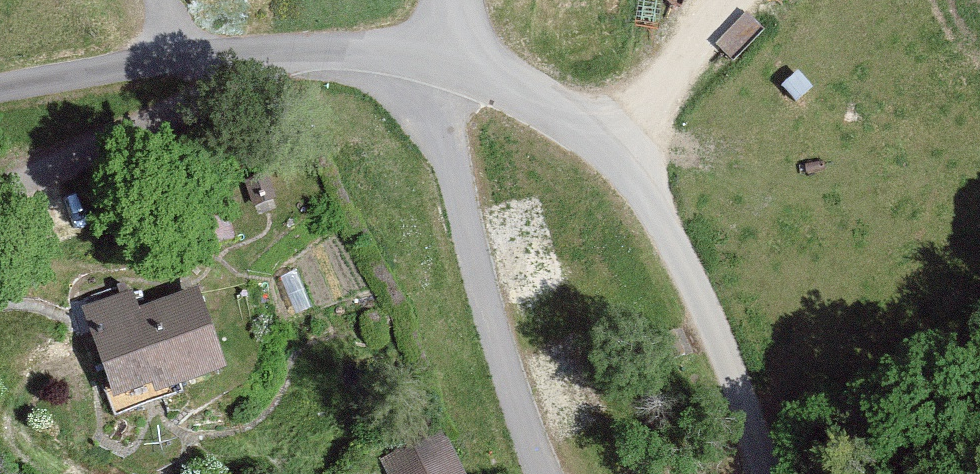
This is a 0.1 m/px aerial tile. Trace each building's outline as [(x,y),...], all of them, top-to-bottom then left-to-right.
[(84,314),(121,418),(233,378),(202,294),(147,314),(140,294),(84,314)] [(391,473),(463,473),(443,430),(383,458),(391,473)]
